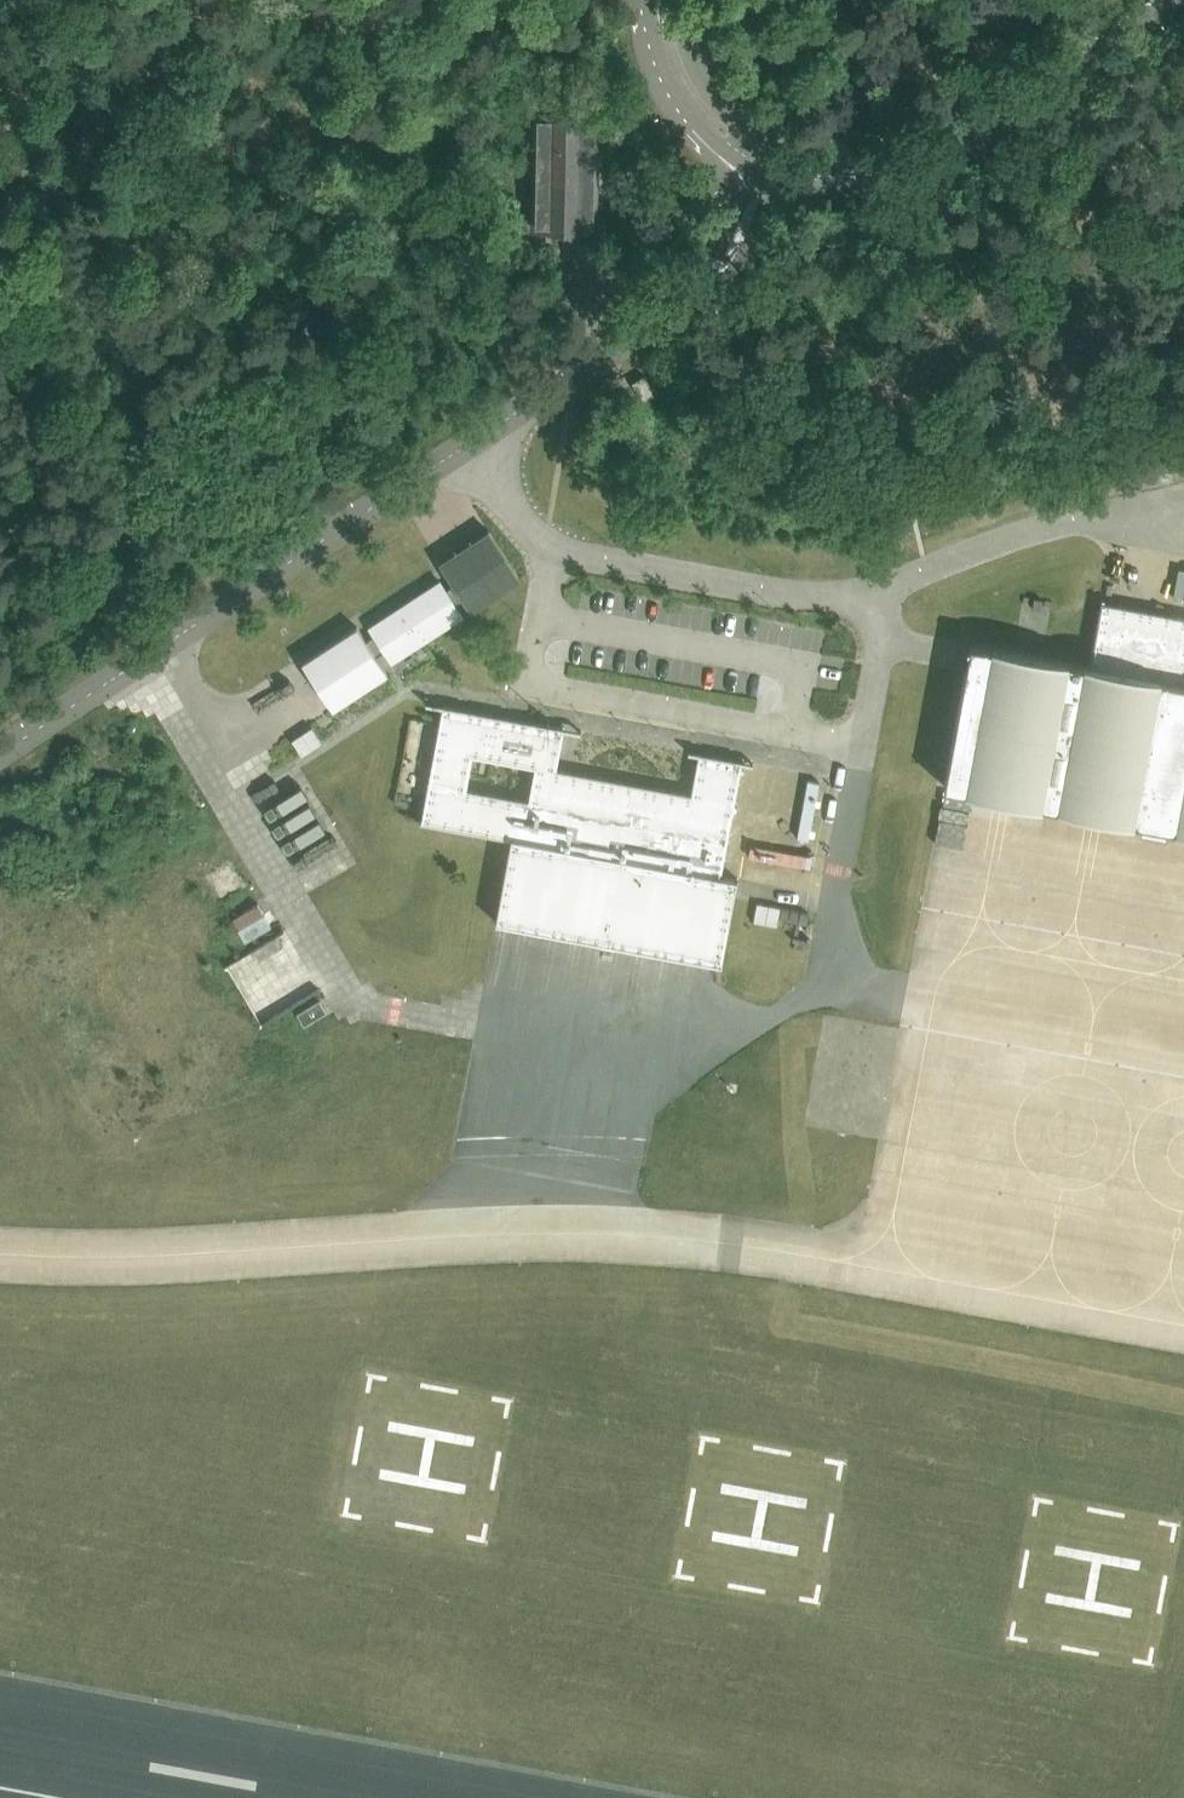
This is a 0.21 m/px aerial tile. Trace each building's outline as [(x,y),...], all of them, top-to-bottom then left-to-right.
[(535,110),(533,228),(595,229),(597,111),(535,110)] [(632,382),(643,400),(655,392),(644,374),(632,382)] [(471,609),(520,578),(488,530),(440,561),(455,584),(446,590),(439,580),(369,625),(376,635),(367,641),(357,625),(302,661),(333,708),(387,672),(376,655),(385,650),(392,661),(462,615),(455,604),(464,598),(471,609)] [(1170,613),(1169,615),(1108,604),(1108,601),(1101,600),(1100,602),(1101,603),(1090,664),(970,642),(944,785),(1141,821),(1139,828),(1166,833),(1168,826),(1183,829),(1183,615),(1170,613)] [(699,754),(691,792),(556,767),(564,726),(443,704),(422,818),(421,818),(421,820),(511,837),(496,921),(498,921),(602,940),(601,943),(614,946),(615,942),(721,962),(737,877),(735,876),(734,877),(721,874),(741,761),(743,762),(743,759),(698,751),(697,753),(699,754)] [(292,739),(302,755),(322,742),(312,726),(292,739)] [(753,920),(777,925),(780,906),(757,902),(753,920)] [(238,928),(245,940),(271,925),(264,912),(238,928)] [(297,1012),(304,1024),(326,1010),(319,998),(297,1012)]
